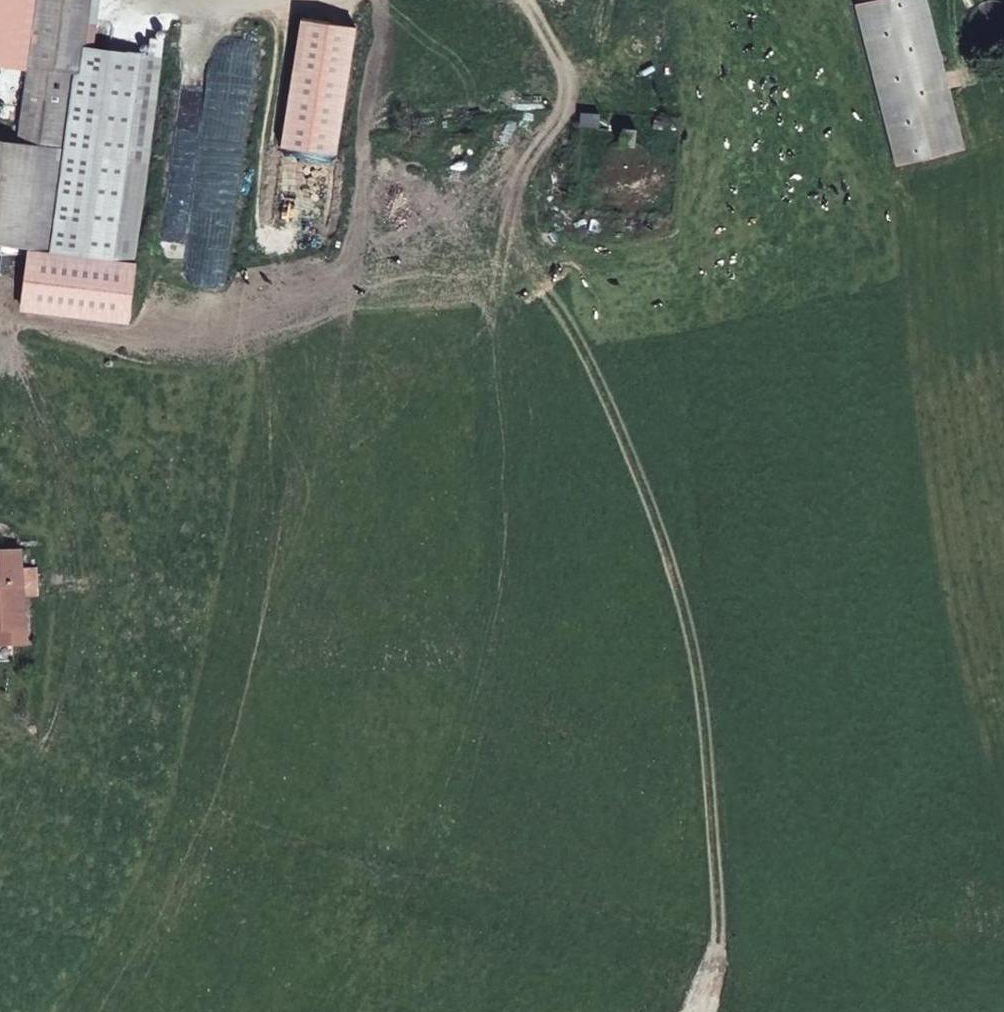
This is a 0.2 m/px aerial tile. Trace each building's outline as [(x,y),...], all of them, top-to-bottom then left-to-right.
[(51,251),(76,73),(93,76),(96,53),(90,53),(94,0),(42,0),(21,142),(0,140),(0,249),(51,251)] [(873,6),(912,163),(978,144),(943,0),(897,0),(873,6)] [(115,254),(140,57),(96,53),(93,76),(76,73),(51,251),(115,254)] [(646,108),(631,107),(630,122),(645,123),(646,108)] [(33,554),(0,553),(0,631),(4,631),(3,646),(33,647),(33,554)]
